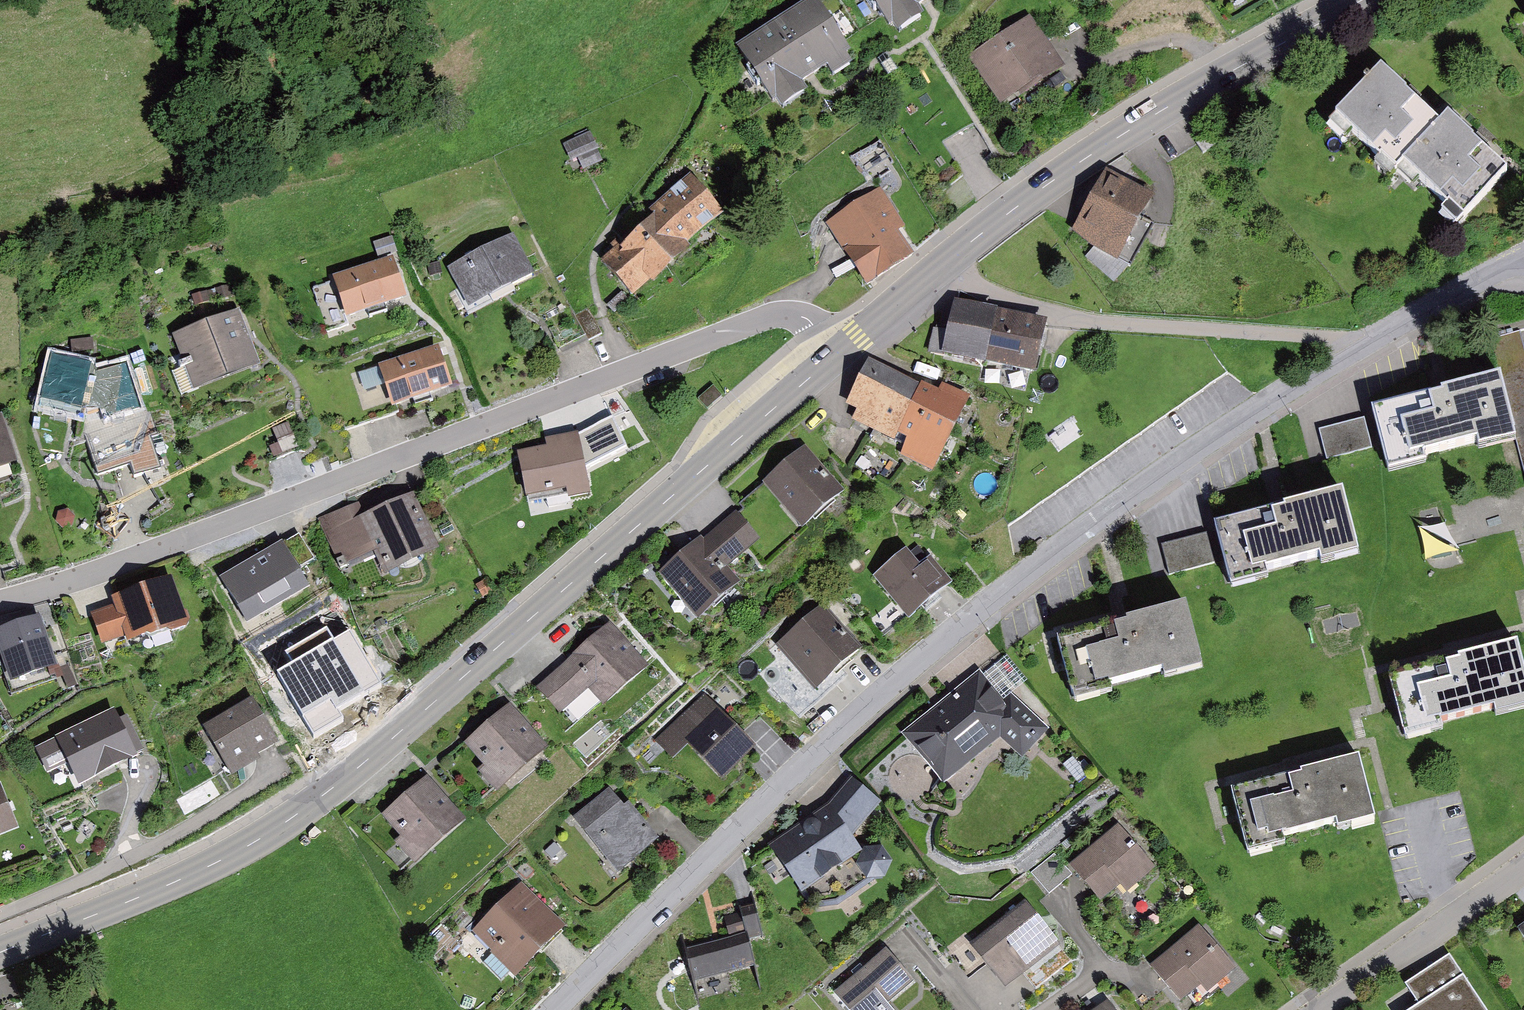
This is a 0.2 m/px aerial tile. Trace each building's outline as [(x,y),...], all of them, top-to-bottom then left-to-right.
[(819,0),(817,0),(744,50),(785,110),(860,59),(819,0)] [(897,34),(950,0),(875,0),(897,34)] [(1069,72),(1036,22),(976,62),(1009,111),(1069,72)] [(1384,73),(1336,126),(1353,142),(1359,136),(1385,160),(1380,166),(1400,184),(1405,178),(1417,189),(1423,183),(1452,209),(1447,216),(1462,230),(1513,175),(1453,121),(1446,129),(1384,73)] [(605,161),(593,138),(571,150),(583,173),(605,161)] [(1163,200),(1112,171),(1077,233),(1128,262),(1130,258),(1138,262),(1160,223),(1152,219),(1163,200)] [(732,220),(696,180),(647,222),(653,229),(610,266),(640,300),(732,220)] [(907,229),(885,195),(836,227),(876,287),(917,260),(900,234),(907,229)] [(536,276),(518,239),(455,271),(473,307),(536,276)] [(413,300),(398,261),(342,282),(356,321),(413,300)] [(1054,325),(961,306),(951,354),(1044,373),(1054,325)] [(263,366),(243,316),(181,341),(202,391),(263,366)] [(1523,455),(1523,332),(1523,330),(1493,337),(1504,376),(1521,442),(1523,455)] [(458,388),(445,349),(386,370),(400,408),(458,388)] [(95,370),(57,361),(45,409),(84,417),(93,377),(95,370)] [(130,365),(93,377),(84,417),(106,422),(144,410),(130,365)] [(382,366),(361,371),(365,388),(386,384),(382,366)] [(948,401),(876,366),(853,411),(863,415),(858,424),(910,449),(905,459),(943,477),(977,408),(951,395),(948,401)] [(1504,376),(1374,410),(1391,475),(1430,465),(1428,456),(1483,442),(1485,451),(1521,442),(1504,376)] [(1368,417),(1321,429),(1329,460),(1375,448),(1368,417)] [(6,420),(0,422),(0,470),(20,464),(6,420)] [(303,450),(292,426),(280,431),(286,444),(276,448),(281,459),(303,450)] [(592,491),(584,439),(554,444),(556,452),(526,457),(533,501),(592,491)] [(849,495),(813,454),(773,489),(808,530),(849,495)] [(1348,492),(1218,527),(1236,592),(1275,582),(1273,573),(1327,558),(1329,567),(1365,557),(1348,492)] [(443,552),(417,501),(370,521),(364,505),(332,519),(339,559),(354,555),(357,568),(380,555),(391,577),(443,552)] [(764,544),(741,518),(713,543),(707,537),(665,573),(707,622),(747,587),(733,570),(764,544)] [(1423,528),(1431,557),(1458,549),(1450,520),(1423,528)] [(1209,535),(1164,546),(1171,576),(1217,565),(1209,535)] [(316,563),(304,539),(229,580),(253,625),(314,593),(302,571),(316,563)] [(929,572),(914,555),(883,582),(918,621),(957,587),(938,565),(929,572)] [(192,627),(176,583),(121,602),(124,611),(99,620),(108,647),(132,639),(135,646),(192,627)] [(1190,608),(1061,643),(1079,708),(1118,698),(1115,689),(1170,674),(1172,683),(1208,673),(1190,608)] [(28,676),(70,666),(56,610),(14,620),(28,676)] [(866,654),(827,610),(790,643),(829,686),(866,654)] [(382,681),(350,629),(276,669),(314,734),(342,719),(336,707),(382,681)] [(653,673),(614,629),(544,690),(572,722),(601,697),(612,709),(653,673)] [(1393,680),(1410,746),(1450,735),(1447,726),(1502,711),(1504,720),(1523,715),(1523,652),(1522,645),(1393,680)] [(1052,733),(986,676),(909,737),(948,786),(1002,746),(1031,764),(1052,733)] [(762,753),(710,699),(664,743),(682,763),(697,749),(731,784),(762,753)] [(283,746),(258,704),(211,732),(236,774),(283,746)] [(553,754),(516,711),(471,749),(508,792),(553,754)] [(145,757),(128,722),(98,736),(93,726),(45,750),(53,765),(69,757),(84,787),(145,757)] [(1364,759),(1234,794),(1252,859),(1291,848),(1289,839),(1343,825),(1345,834),(1381,824),(1364,759)] [(472,826),(435,783),(387,823),(424,867),(472,826)] [(0,785),(0,837),(19,830),(0,785)] [(615,797),(581,826),(624,877),(664,844),(634,809),(629,814),(615,797)] [(773,875),(800,921),(867,881),(840,835),(773,875)] [(1065,884),(1101,925),(1154,878),(1118,837),(1065,884)] [(888,845),(865,847),(866,872),(890,871),(888,845)] [(569,930),(527,888),(480,935),(522,977),(569,930)] [(1026,917),(969,961),(1006,1008),(1062,964),(1026,917)] [(1153,978),(1179,1009),(1209,1009),(1237,987),(1200,941),(1153,978)] [(699,1009),(700,1009),(765,992),(755,955),(689,973),(699,1009)] [(836,1009),(911,1009),(922,1001),(892,965),(836,1009)] [(1420,1006),(1423,1009),(1495,1009),(1468,972),(1420,1006)]
